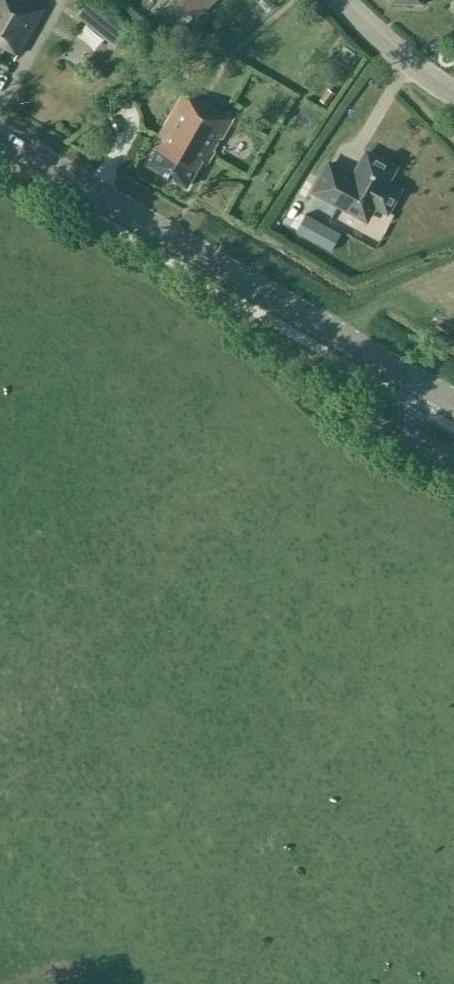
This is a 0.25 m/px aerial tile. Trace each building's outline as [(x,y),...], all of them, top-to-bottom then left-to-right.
[(5,46),(19,54),(44,8),(30,0),(0,0),(0,54),(5,46)] [(91,0),(88,0),(77,14),(114,45),(127,29),(91,0)] [(194,16),(212,0),(180,0),(194,16)] [(175,38),(165,45),(172,56),(183,47),(175,38)] [(199,99),(198,101),(182,92),(158,136),(163,139),(148,164),(187,186),(201,160),(206,163),(232,118),(199,99)] [(354,175),(329,161),(313,190),(366,219),(374,204),(387,211),(399,189),(386,183),(394,167),(367,152),(354,175)]
